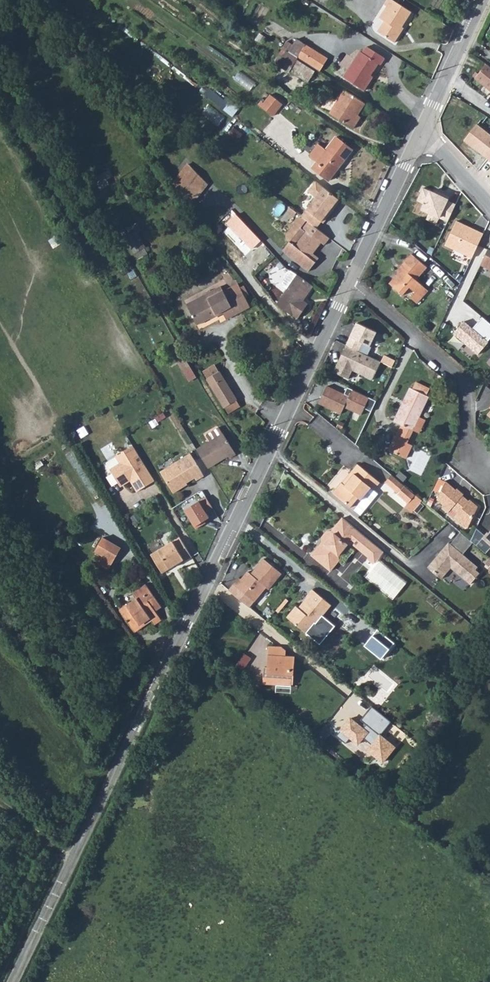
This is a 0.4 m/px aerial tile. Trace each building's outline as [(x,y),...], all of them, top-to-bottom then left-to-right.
[(378,32),(395,43),(401,33),(399,32),(412,12),(393,0),(387,0),(384,4),(387,6),(379,18),(384,21),(378,32)] [(306,44),(298,57),(320,71),(328,58),(306,44)] [(360,51),(343,78),(364,91),(373,76),(371,75),(378,63),(380,65),(385,58),(367,46),(363,53),(360,51)] [(287,51),(279,65),(290,71),(296,60),(297,57),(287,51)] [(296,60),(290,71),(308,83),(315,71),(296,60)] [(489,68),(477,82),(489,92),(489,69),(489,68)] [(251,88),(256,81),(240,70),(235,78),(251,88)] [(365,103),(345,90),(330,114),(353,129),(359,120),(356,118),(365,103)] [(283,104),(271,95),(264,103),(261,101),(258,104),(273,116),(283,104)] [(466,143),(489,162),(489,161),(489,136),(478,127),(466,143)] [(230,134),(238,140),(243,134),(234,128),(230,134)] [(326,150),(318,145),(310,154),(311,157),(316,162),(312,167),(329,181),(344,161),(343,160),(345,157),(347,158),(353,150),(335,137),(326,150)] [(173,184),(190,206),(208,184),(188,164),(173,184)] [(114,183),(108,170),(96,175),(101,188),(114,183)] [(341,201),(316,181),(308,191),(316,198),(301,216),(303,217),(316,228),(321,221),(324,223),(341,201)] [(448,196),(436,191),(435,193),(423,188),(417,201),(424,203),(421,210),(428,213),(426,219),(437,224),(440,219),(449,223),(456,205),(446,201),(448,196)] [(261,240),(239,217),(230,225),(252,249),(261,240)] [(316,228),(303,217),(303,218),(299,218),(286,235),(287,239),(290,242),(283,251),(309,271),(316,262),(310,257),(321,243),(324,245),(330,238),(316,228)] [(457,221),(445,245),(472,258),(484,233),(457,221)] [(136,231),(126,236),(135,253),(145,247),(136,231)] [(488,249),(481,265),(489,269),(489,250),(488,249)] [(397,268),(385,284),(399,295),(406,286),(412,291),(407,296),(414,302),(424,289),(412,279),(422,266),(406,253),(395,266),(397,268)] [(283,286),(288,289),(277,305),(292,315),(293,314),(298,318),(308,304),(303,301),(313,285),(291,271),(282,283),(283,286)] [(213,294),(188,307),(197,325),(217,315),(217,316),(232,308),(235,314),(250,306),(238,284),(227,290),(229,292),(225,294),(221,286),(211,291),(213,294)] [(453,333),(478,355),(489,342),(488,342),(489,339),(489,323),(483,317),(473,328),(464,321),(453,333)] [(377,330),(357,322),(347,345),(360,350),(363,342),(371,345),(377,330)] [(360,350),(347,345),(343,354),(344,354),(340,364),(339,363),(335,372),(351,378),(354,370),(375,378),(383,360),(360,350)] [(178,347),(171,351),(174,356),(181,352),(178,347)] [(181,352),(174,356),(189,382),(197,377),(181,352)] [(203,372),(225,407),(237,400),(215,365),(203,372)] [(419,379),(416,386),(430,391),(432,385),(419,379)] [(347,393),(330,385),(322,403),(345,413),(348,406),(365,414),(368,407),(375,410),(380,399),(350,386),(347,393)] [(399,419),(407,422),(417,426),(423,413),(432,392),(430,391),(416,386),(413,385),(399,419)] [(237,400),(225,407),(229,413),(240,406),(237,400)] [(423,413),(417,426),(424,429),(430,416),(423,413)] [(407,422),(402,435),(412,439),(417,426),(407,422)] [(206,435),(210,441),(223,433),(219,427),(206,435)] [(210,441),(197,449),(208,468),(228,456),(229,458),(236,454),(223,433),(210,441)] [(412,439),(402,435),(400,434),(395,448),(412,455),(418,441),(412,439)] [(133,446),(116,457),(106,463),(119,484),(124,485),(130,481),(137,492),(155,481),(133,446)] [(190,453),(161,472),(174,493),(188,484),(187,483),(195,477),(197,480),(204,476),(190,453)] [(340,479),(332,490),(360,511),(377,489),(372,486),(379,478),(356,461),(350,469),(351,470),(343,481),(340,479)] [(391,467),(385,475),(399,484),(405,476),(391,467)] [(422,488),(405,476),(399,484),(399,485),(409,492),(406,496),(413,501),(422,488)] [(453,476),(446,493),(452,498),(451,499),(458,504),(461,500),(467,504),(464,508),(477,518),(485,497),(477,491),(476,493),(470,488),(471,487),(464,482),(463,483),(453,476)] [(439,477),(431,498),(437,500),(445,479),(439,477)] [(206,497),(185,510),(196,529),(203,525),(201,523),(209,518),(206,512),(213,508),(206,497)] [(385,546),(343,515),(333,529),(327,530),(323,535),(324,541),(313,555),(333,570),(341,559),(340,553),(348,543),(354,542),(370,554),(369,556),(375,560),(385,546)] [(478,527),(465,518),(456,531),(454,530),(443,546),(444,547),(437,557),(450,566),(458,554),(480,569),(488,557),(483,554),(485,551),(469,540),(478,527)] [(121,548),(103,537),(95,551),(113,562),(121,548)] [(180,537),(151,555),(163,573),(184,560),(185,561),(192,557),(180,537)] [(380,559),(366,577),(394,598),(408,580),(380,559)] [(237,581),(226,596),(248,613),(265,590),(268,592),(280,575),(261,561),(249,577),(246,575),(240,583),(237,581)] [(162,606),(146,584),(133,594),(137,599),(120,610),(135,631),(141,626),(140,624),(150,618),(154,624),(161,619),(155,611),(162,606)] [(293,607),(284,619),(306,636),(315,625),(312,622),(326,603),(309,589),(295,608),(293,607)] [(394,642),(381,633),(372,644),(385,654),(394,642)] [(266,648),(265,657),(282,659),(282,650),(266,648)] [(282,659),(265,657),(265,656),(263,669),(259,668),(258,686),(289,689),(292,660),(282,659)] [(382,733),(392,719),(372,705),(361,721),(351,714),(339,731),(384,763),(398,745),(382,733)]
